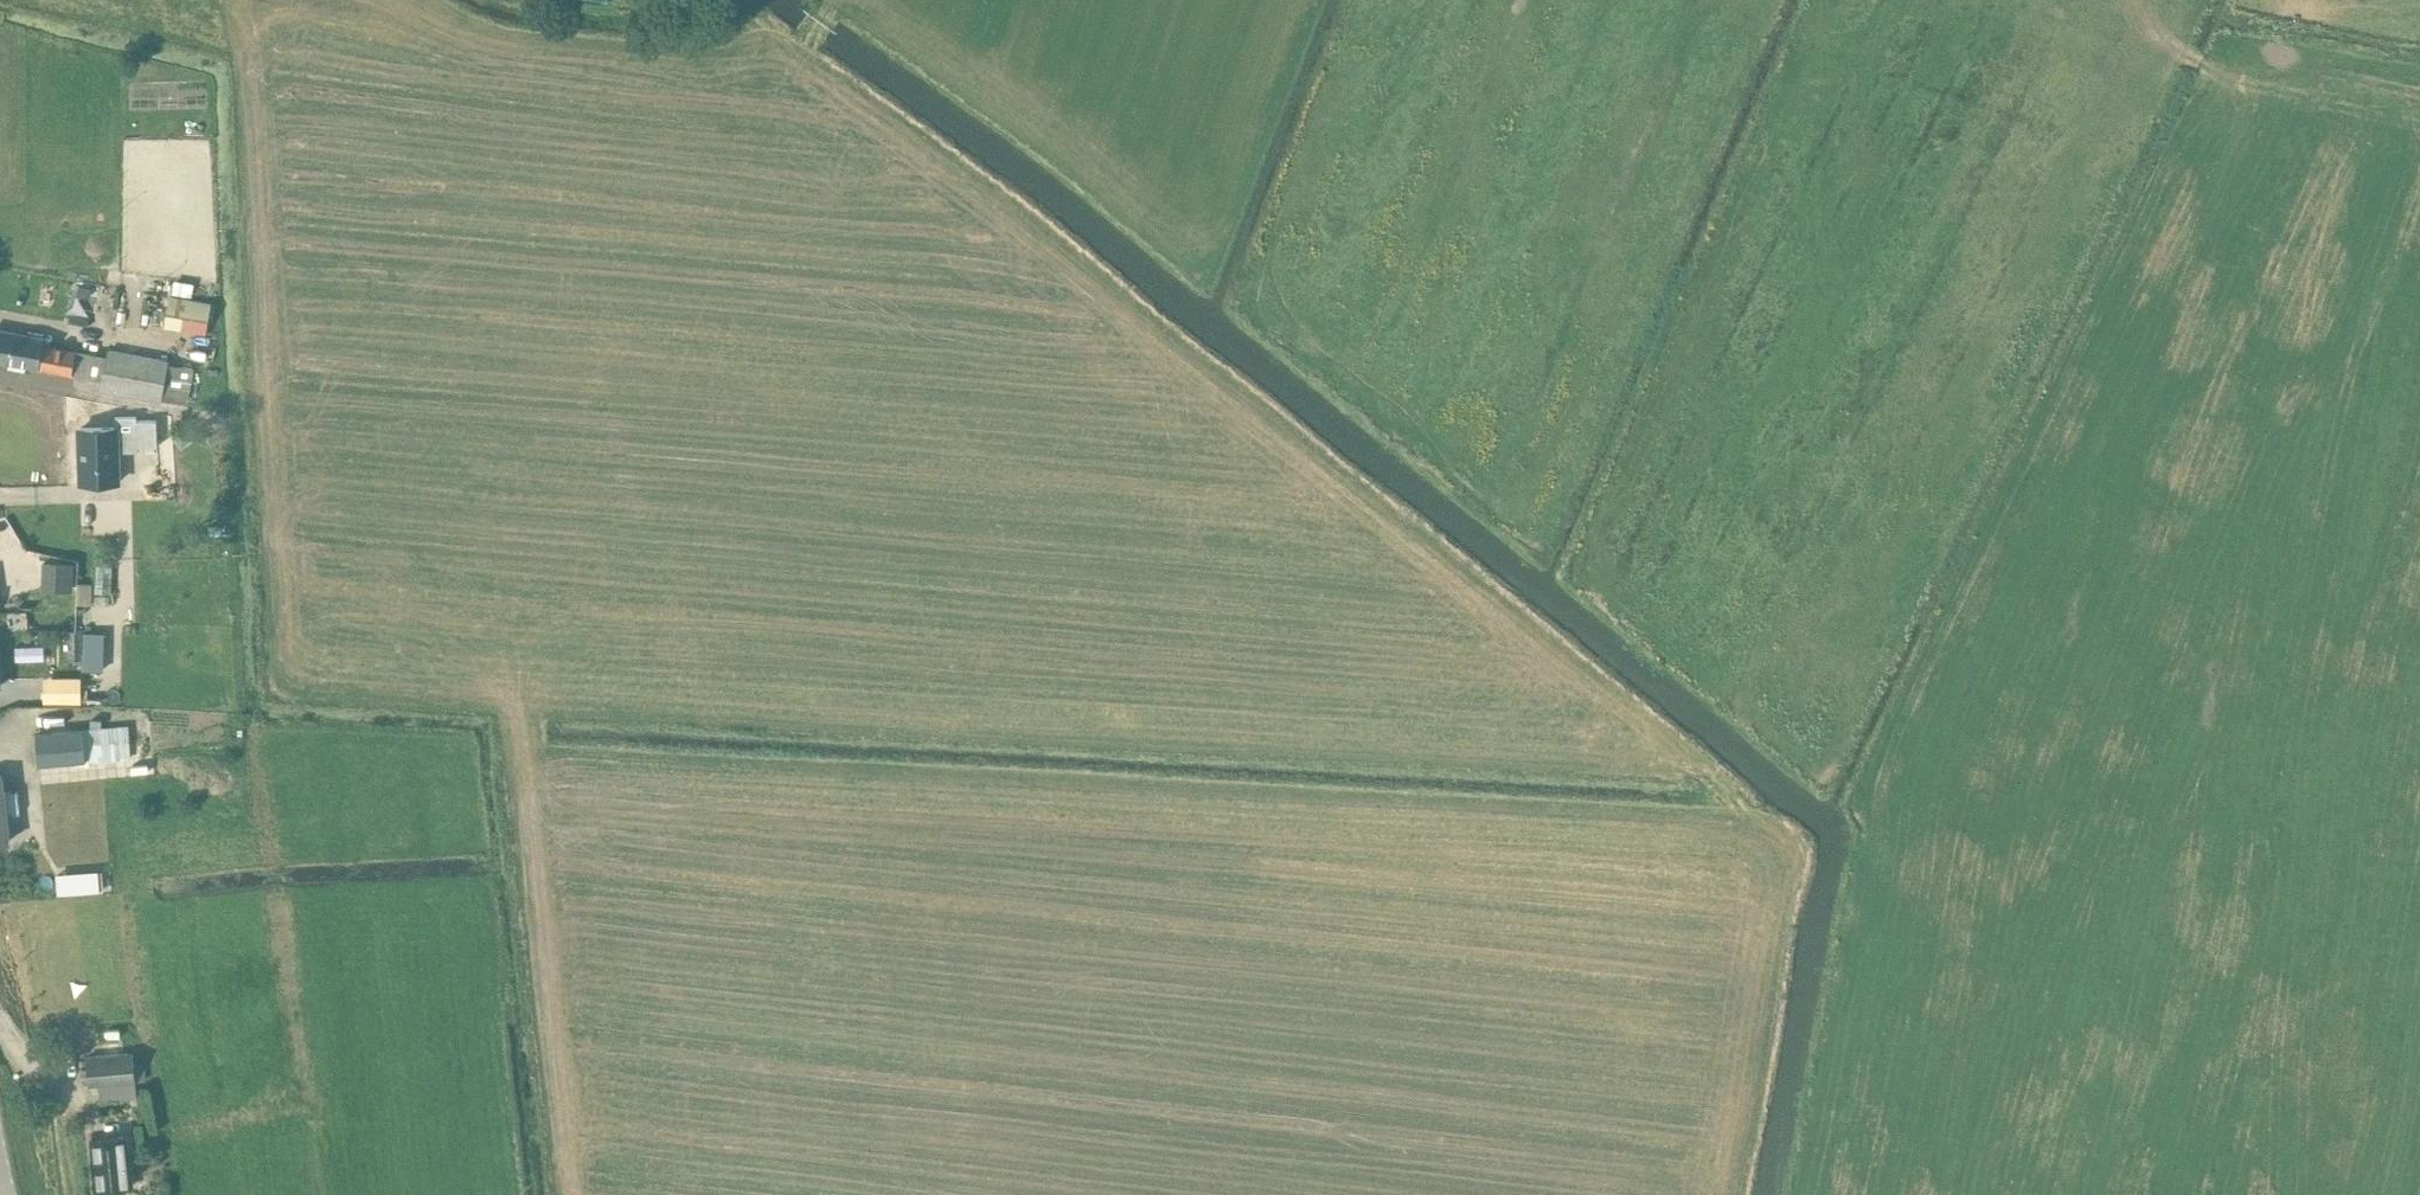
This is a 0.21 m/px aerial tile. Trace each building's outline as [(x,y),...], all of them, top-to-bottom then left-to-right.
[(211,303),(171,295),(165,326),(205,334),(211,303)] [(118,310),(116,320),(124,321),(125,312),(118,310)] [(188,402),(195,369),(168,364),(168,361),(108,349),(106,357),(44,345),(45,337),(0,329),(0,360),(40,367),(73,374),(72,376),(102,382),(101,391),(161,402),(162,397),(188,402)] [(80,428),(82,483),(119,481),(118,451),(138,451),(138,447),(158,446),(157,420),(137,420),(137,415),(115,416),(116,427),(80,428)] [(43,588),(71,589),(72,562),(44,561),(43,588)] [(84,671),(102,671),(102,633),(85,632),(84,671)] [(81,686),(57,685),(57,701),(80,702),(81,686)] [(136,723),(41,721),(40,759),(135,761),(136,723)] [(10,841),(7,815),(19,814),(17,792),(4,793),(2,776),(0,777),(0,842),(10,841)] [(99,1085),(100,1101),(138,1097),(136,1081),(133,1051),(85,1056),(90,1086),(99,1085)] [(91,1140),(96,1189),(133,1186),(129,1150),(134,1149),(133,1135),(91,1140)]
